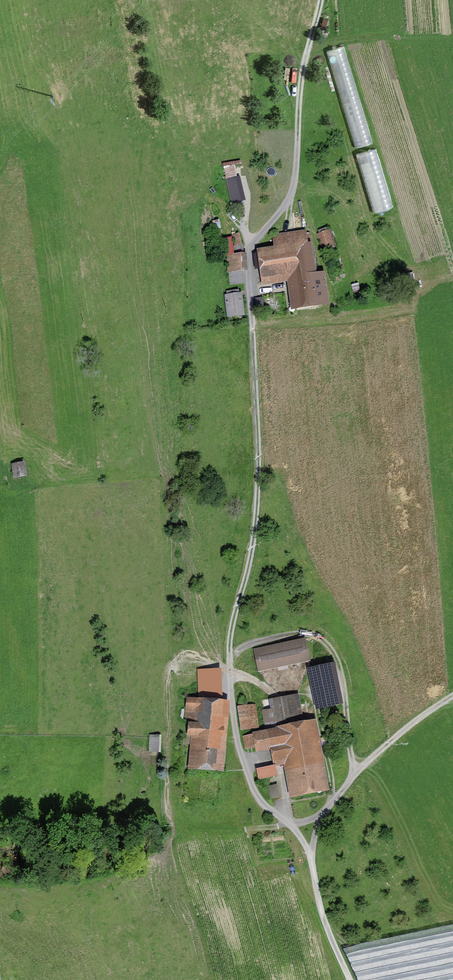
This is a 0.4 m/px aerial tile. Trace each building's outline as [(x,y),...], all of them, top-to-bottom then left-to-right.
[(345,44),(328,49),(356,148),(373,143),(345,44)] [(377,147),(357,153),(374,212),(394,207),(377,147)] [(228,178),(231,203),(246,202),(243,177),(228,178)] [(326,303),(323,277),(312,278),(306,232),(275,236),(277,252),(261,254),(264,283),(291,279),(295,307),(326,303)] [(319,236),(324,249),(332,246),(328,233),(319,236)] [(233,236),(235,246),(241,244),(239,234),(233,236)] [(233,255),(231,239),(224,240),(226,256),(229,256),(230,284),(243,283),(242,255),(233,255)] [(227,296),(229,317),(242,315),(240,295),(237,295),(237,291),(228,292),(229,296),(227,296)] [(27,475),(24,462),(12,465),(14,478),(27,475)] [(255,650),(259,670),(308,660),(304,640),(255,650)] [(315,669),(323,706),(340,702),(333,666),(315,669)] [(290,763),(295,793),(322,788),(310,724),(302,726),(296,696),(270,701),(272,710),(263,712),(268,732),(244,737),(246,748),(258,746),(258,750),(272,747),(274,758),(273,758),(274,766),(290,763)] [(217,766),(223,704),(201,702),(201,700),(187,699),(185,722),(190,724),(190,733),(198,734),(195,764),(217,766)] [(237,707),(242,730),(261,726),(256,703),(237,707)] [(158,751),(158,735),(151,735),(150,751),(158,751)] [(258,770),(260,778),(276,775),(275,767),(258,770)] [(271,797),(288,796),(287,783),(270,784),(271,797)]
